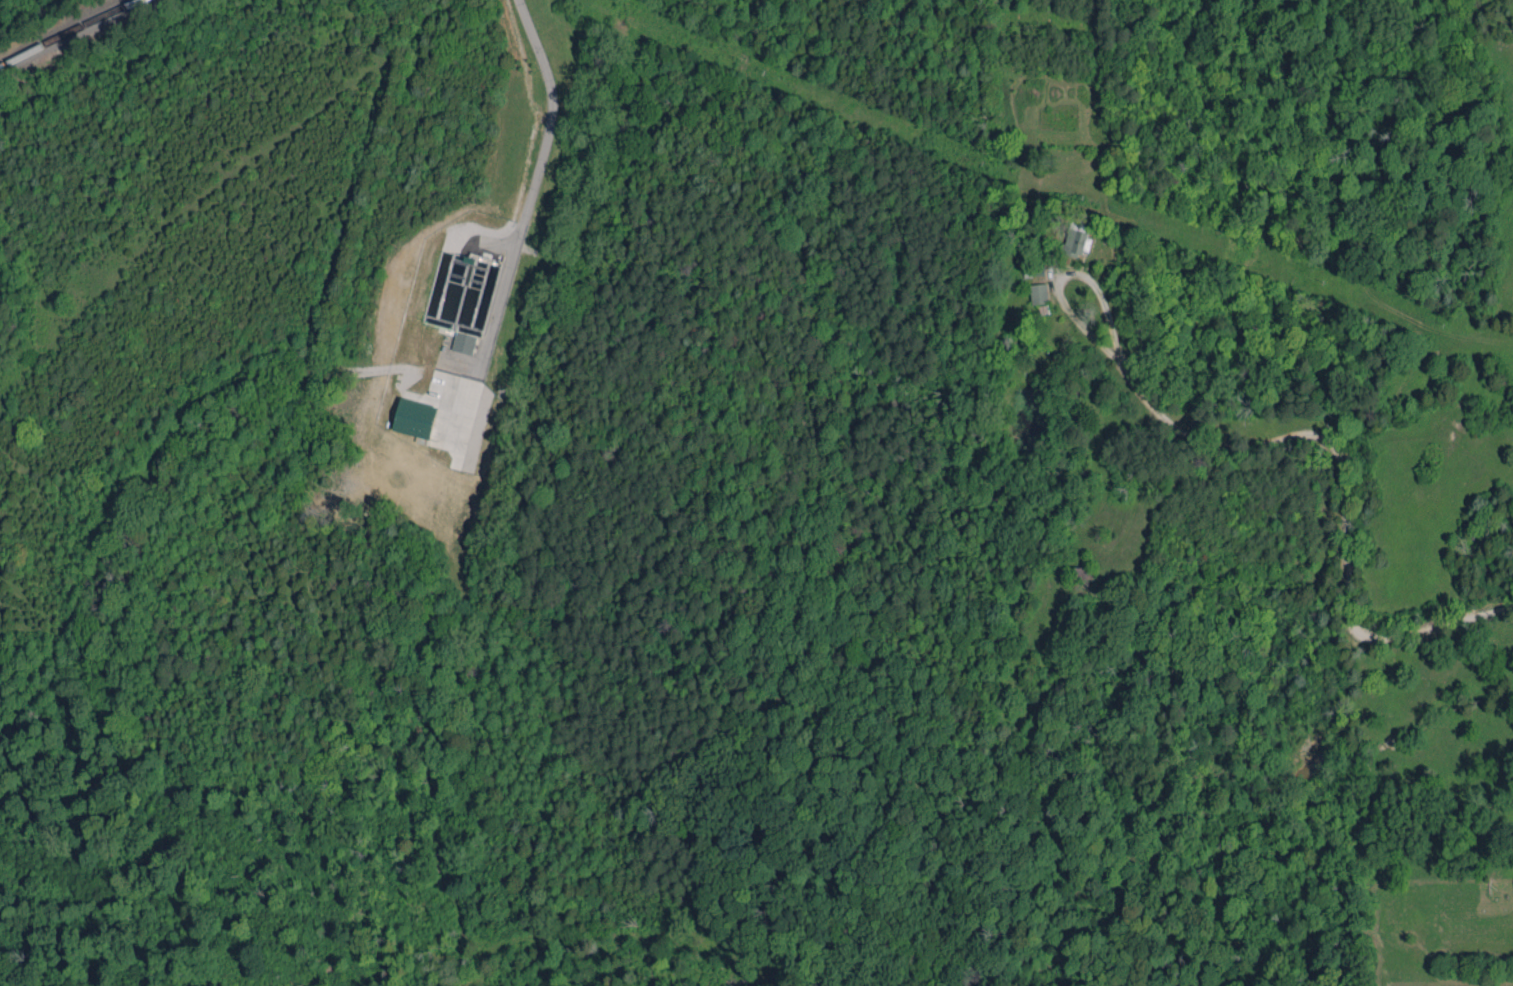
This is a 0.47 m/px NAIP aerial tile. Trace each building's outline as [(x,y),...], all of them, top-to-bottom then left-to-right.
[(1062,253),(1083,257),(1089,225),(1069,221),(1062,253)] [(1049,302),(1046,282),(1029,285),(1032,305),(1049,302)] [(473,354),(477,335),(455,331),(452,350),(473,354)] [(438,406),(401,397),(393,430),(430,439),(438,406)]
